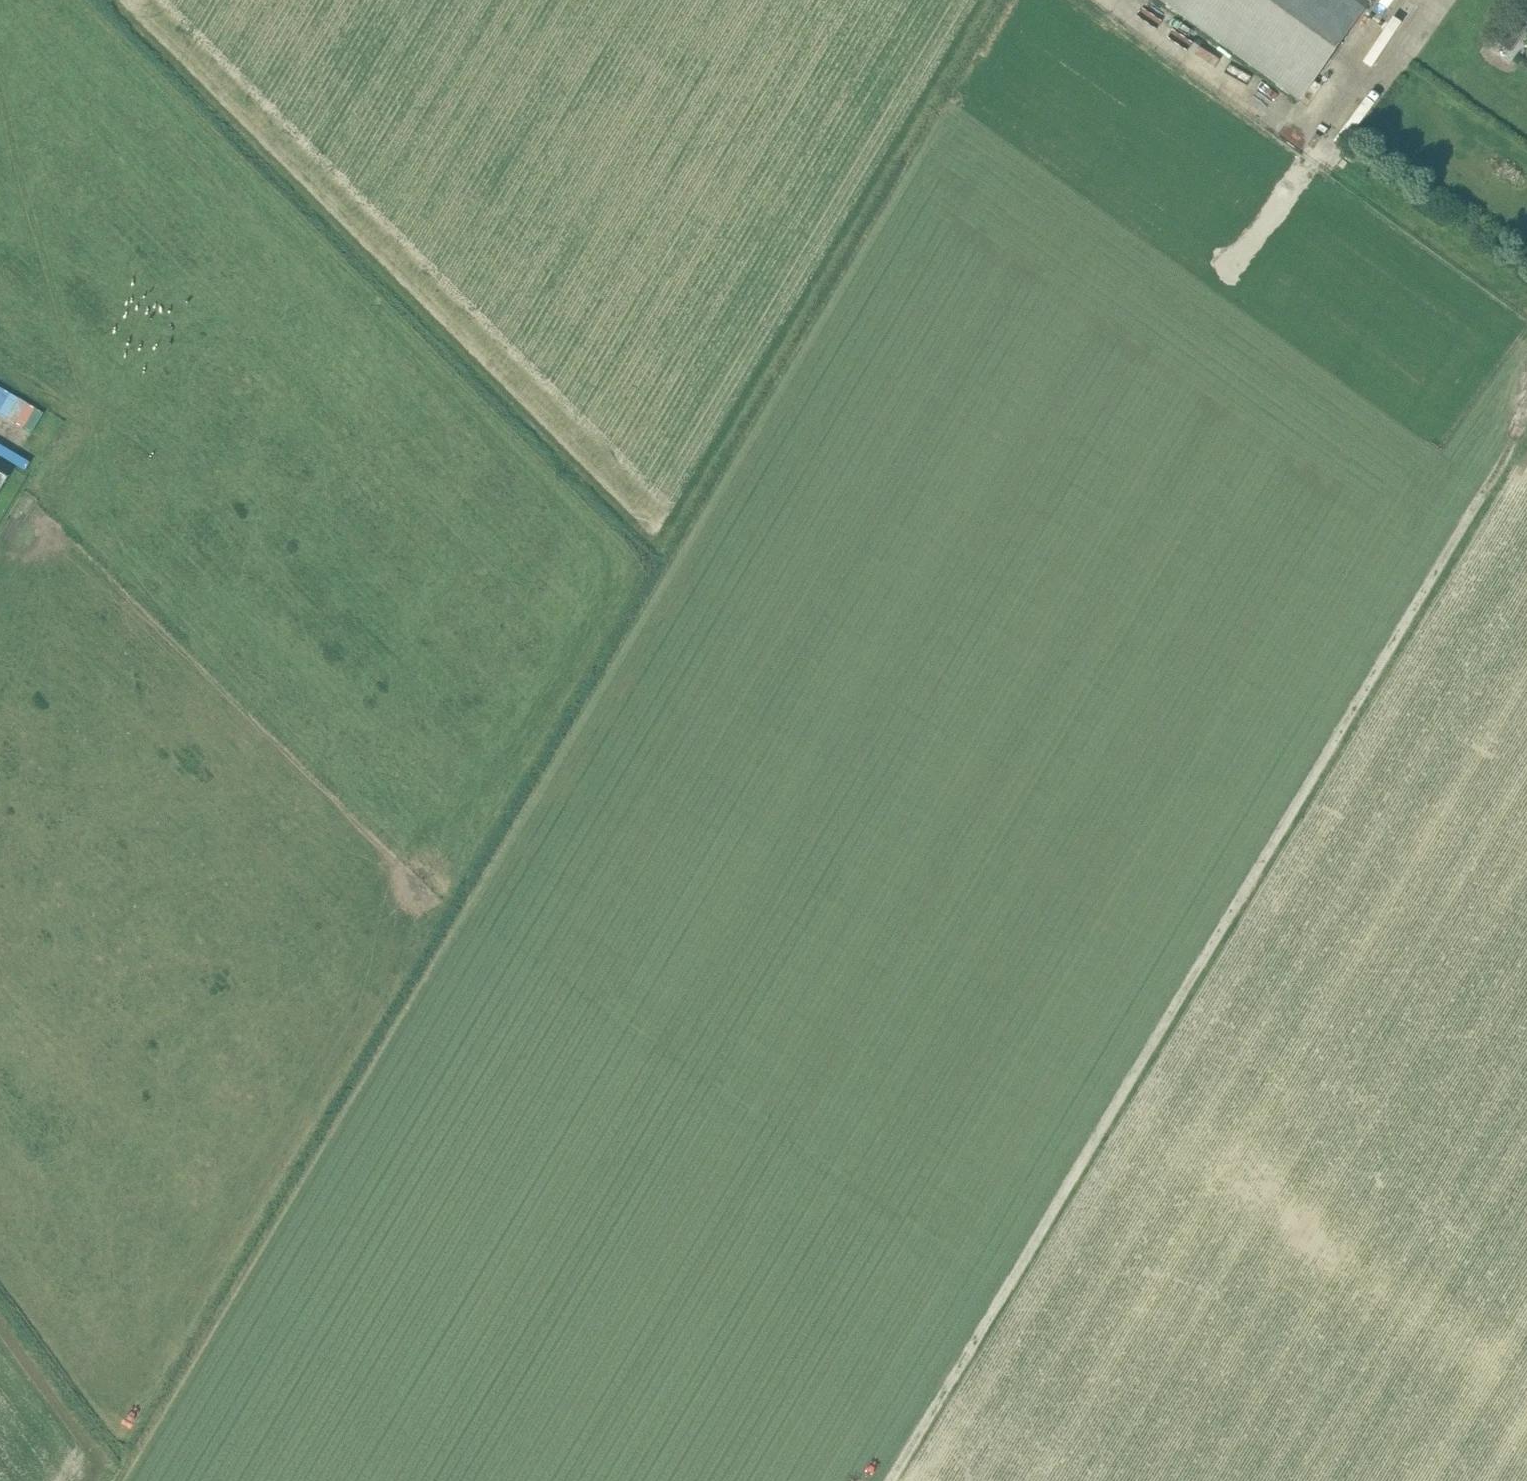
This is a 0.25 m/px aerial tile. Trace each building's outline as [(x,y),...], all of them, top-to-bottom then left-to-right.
[(1369,2),(1370,0),(1160,0),(1299,100),(1369,2)] [(1518,39),(1526,27),(1526,21),(1515,12),(1496,40),(1510,50),(1518,39)] [(18,412),(11,424),(55,449),(62,437),(18,412)] [(8,478),(0,473),(0,492),(8,478)]
